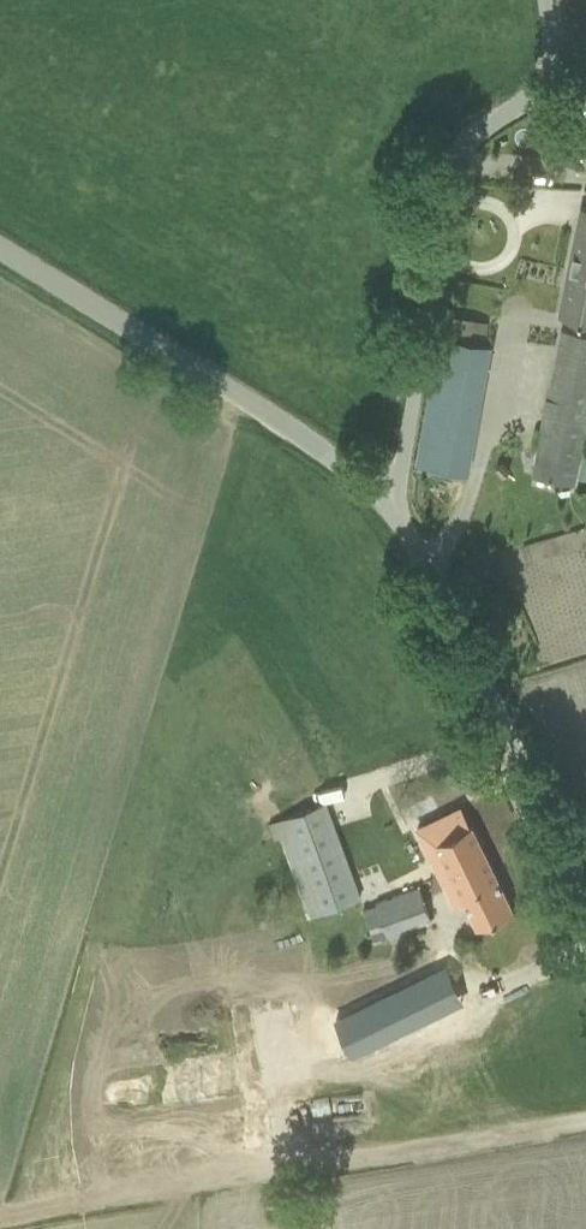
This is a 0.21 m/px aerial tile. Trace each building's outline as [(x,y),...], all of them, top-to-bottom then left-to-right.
[(576,133),(585,161),(585,130),(576,133)] [(581,206),(559,316),(585,321),(585,207),(581,206)] [(574,484),(585,426),(585,335),(561,330),(532,476),(574,484)] [(440,335),(417,464),(468,473),(491,344),(440,335)] [(279,819),(314,914),(360,897),(325,803),(279,819)] [(471,823),(425,846),(454,905),(465,900),(478,927),(492,920),(514,910),(471,823)] [(377,910),(362,915),(372,943),(430,922),(417,887),(374,903),(377,910)] [(308,1045),(463,1028),(454,952),(299,969),(308,1045)]
